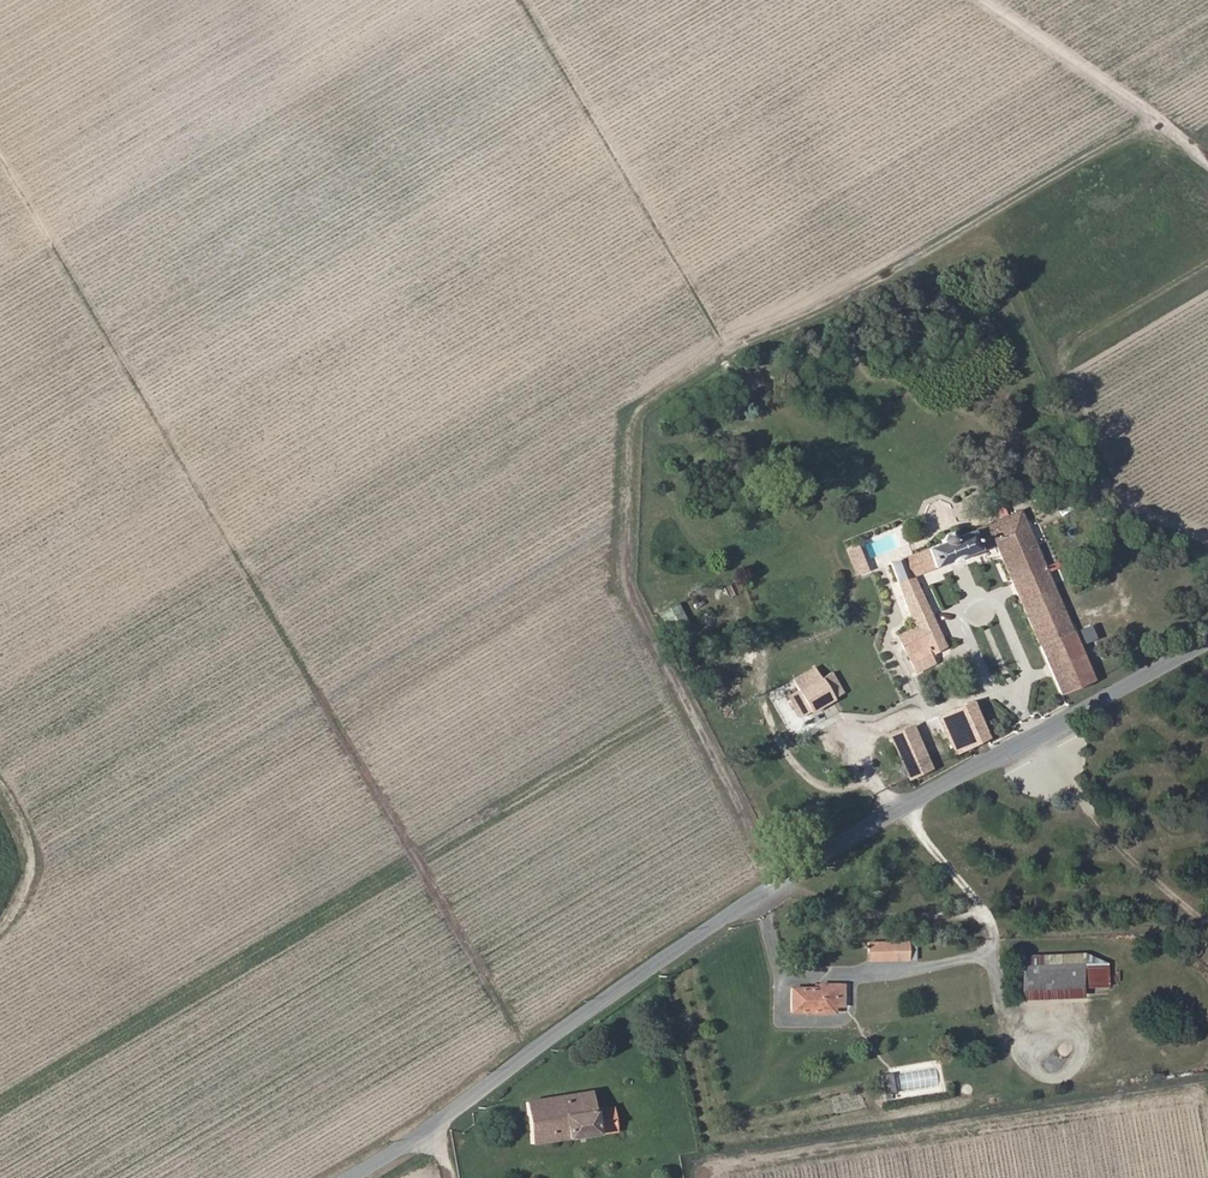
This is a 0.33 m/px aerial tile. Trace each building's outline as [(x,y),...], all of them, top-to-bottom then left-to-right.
[(737,355),(744,368),(752,364),(745,351),(737,355)] [(915,577),(995,545),(1061,695),(1094,681),(1021,511),(956,537),(955,534),(949,531),(943,534),(940,540),(941,542),(892,563),(914,627),(898,636),(915,673),(935,663),(930,655),(947,646),(915,577)] [(1030,522),(1035,533),(1043,529),(1039,518),(1030,522)] [(922,579),(924,586),(944,578),(940,568),(927,573),(928,577),(922,579)] [(697,644),(678,604),(663,611),(683,652),(697,644)] [(809,658),(786,670),(794,682),(816,670),(809,658)] [(821,677),(799,690),(811,711),(834,699),(821,677)] [(989,738),(974,700),(938,717),(955,755),(989,738)] [(928,756),(915,726),(889,736),(902,768),(928,756)] [(932,766),(928,756),(902,768),(906,777),(932,766)] [(908,941),(869,942),(869,960),(908,959),(908,941)] [(917,960),(917,941),(908,941),(908,959),(917,960)] [(1089,956),(1048,957),(1048,992),(1029,992),(1029,1001),(1091,999),(1091,990),(1111,989),(1110,965),(1089,956)] [(1048,957),(1029,957),(1029,992),(1048,992),(1048,957)] [(791,1012),(834,1012),(834,1005),(843,1005),(843,984),(819,985),(819,988),(791,989),(791,1012)] [(891,1074),(882,1076),(886,1100),(893,1098),(892,1093),(894,1092),(891,1074)] [(595,1111),(592,1092),(526,1102),(532,1144),(617,1131),(614,1108),(595,1111)]
